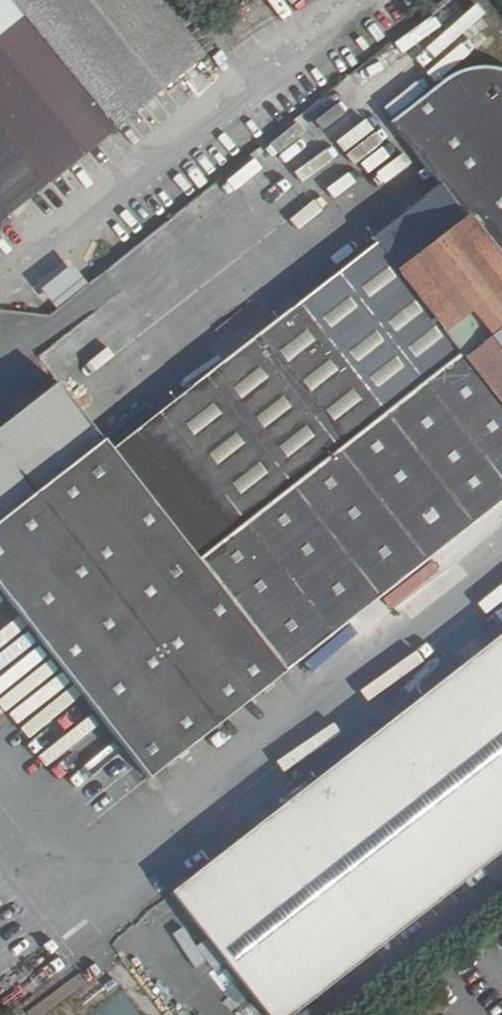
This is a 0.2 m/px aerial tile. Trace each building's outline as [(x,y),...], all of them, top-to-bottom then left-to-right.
[(101,138),(112,128),(200,54),(155,0),(0,0),(0,223),(101,138)] [(228,366),(114,455),(61,387),(0,435),(0,587),(33,629),(151,779),(286,673),(407,578),(475,524),(501,503),(501,69),(499,68),(496,68),(493,67),(491,67),(488,67),(484,66),(480,67),(476,67),(472,68),(469,68),(466,70),(462,71),(459,72),(457,75),(453,76),(449,78),(446,80),(389,124),(438,187),(372,237),(380,248),(228,366)] [(290,139),(360,81),(351,70),(281,128),(290,139)] [(41,285),(57,304),(87,280),(71,261),(41,285)] [(151,779),(0,588),(0,845),(25,877),(151,779)] [(165,883),(265,1014),(276,1014),(501,844),(501,629),(165,883)]
